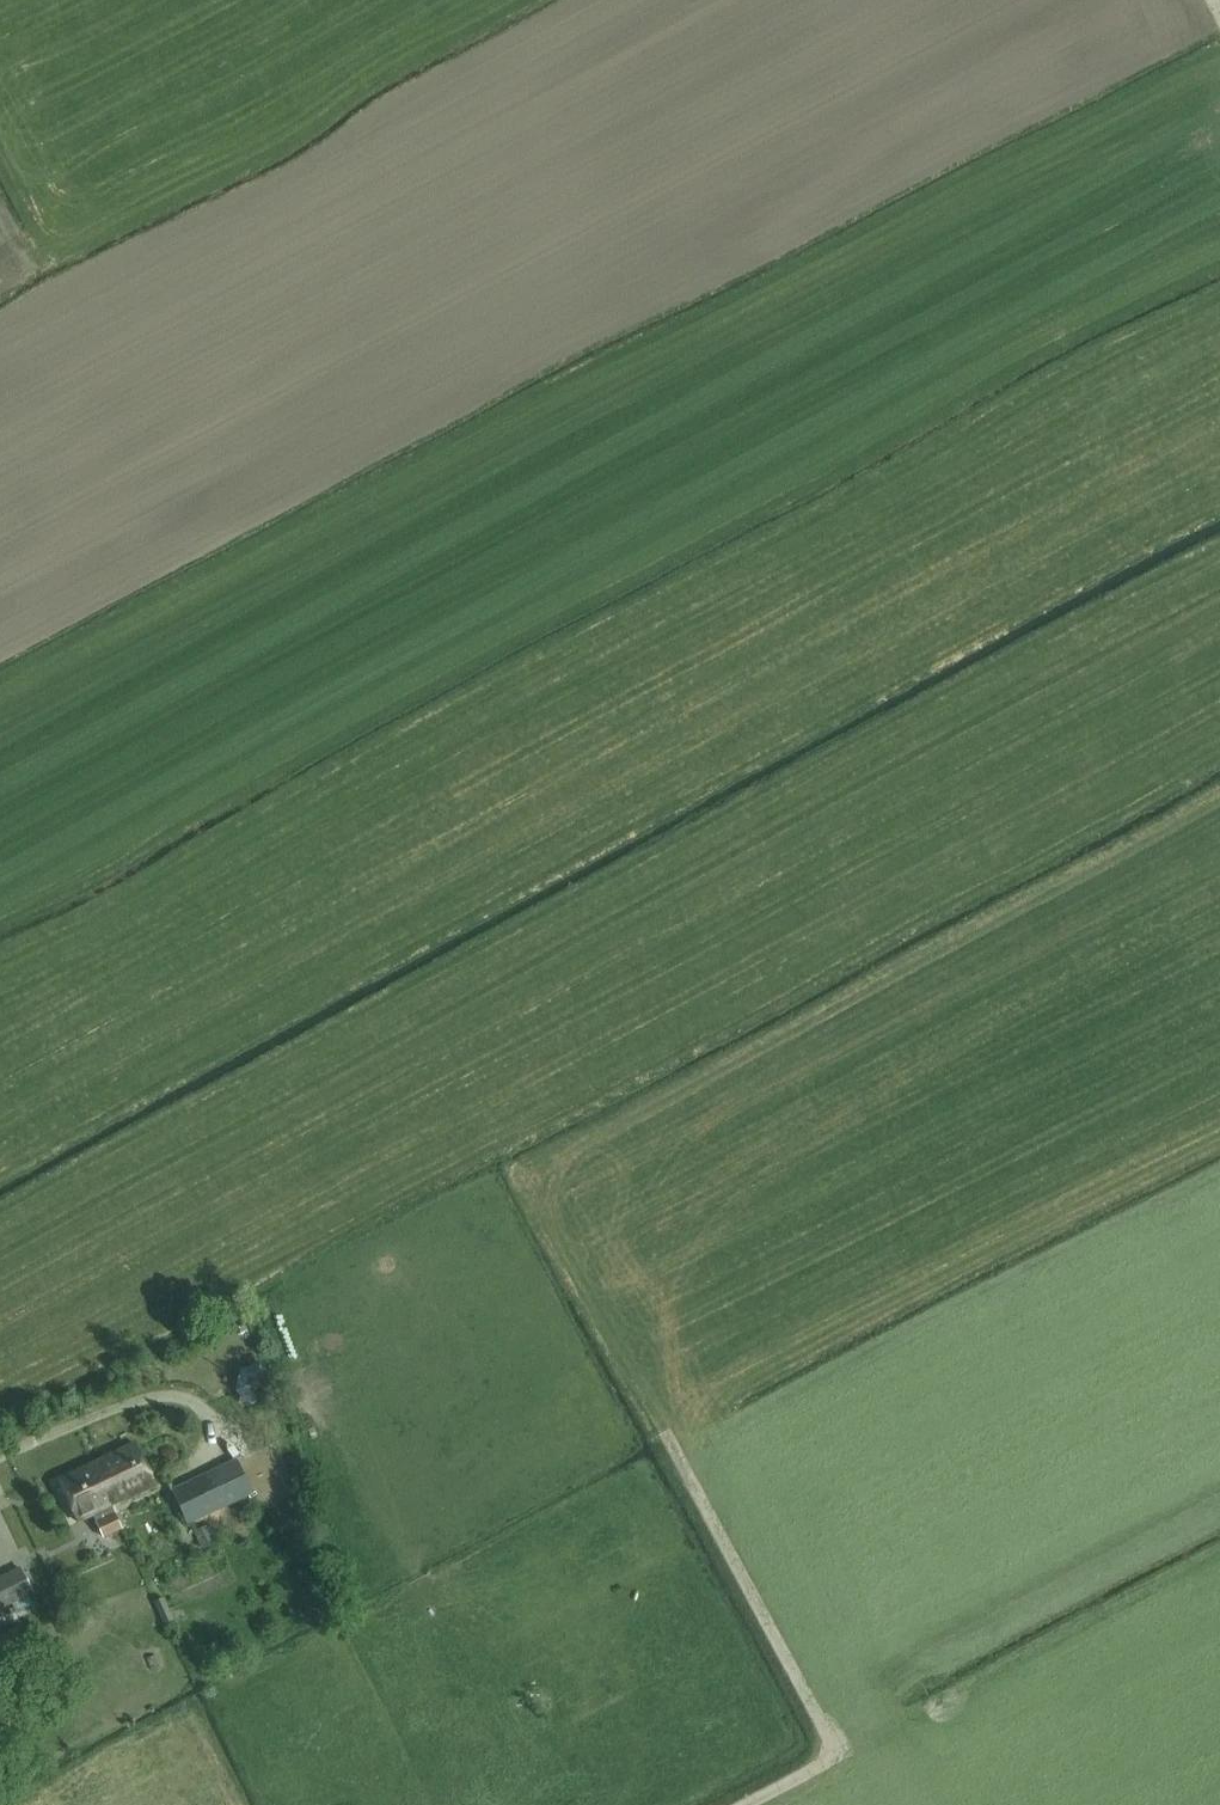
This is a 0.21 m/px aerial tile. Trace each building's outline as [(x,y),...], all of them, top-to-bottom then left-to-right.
[(240,1370),(236,1391),(252,1405),(272,1398),(276,1377),(260,1363),(240,1370)] [(89,1465),(120,1531),(123,1530),(115,1513),(120,1511),(122,1505),(121,1502),(153,1487),(135,1443),(89,1465)] [(188,1526),(259,1490),(242,1458),(238,1460),(237,1457),(170,1490),(188,1526)] [(120,1531),(89,1465),(58,1480),(77,1523),(92,1516),(103,1539),(120,1531)] [(203,1549),(218,1541),(210,1524),(194,1532),(203,1549)] [(84,1551),(81,1542),(72,1539),(65,1546),(67,1556),(77,1558),(84,1551)] [(34,1593),(21,1567),(0,1577),(0,1609),(34,1593)] [(164,1597),(154,1602),(164,1624),(174,1620),(173,1618),(180,1615),(176,1605),(169,1608),(164,1597)]
